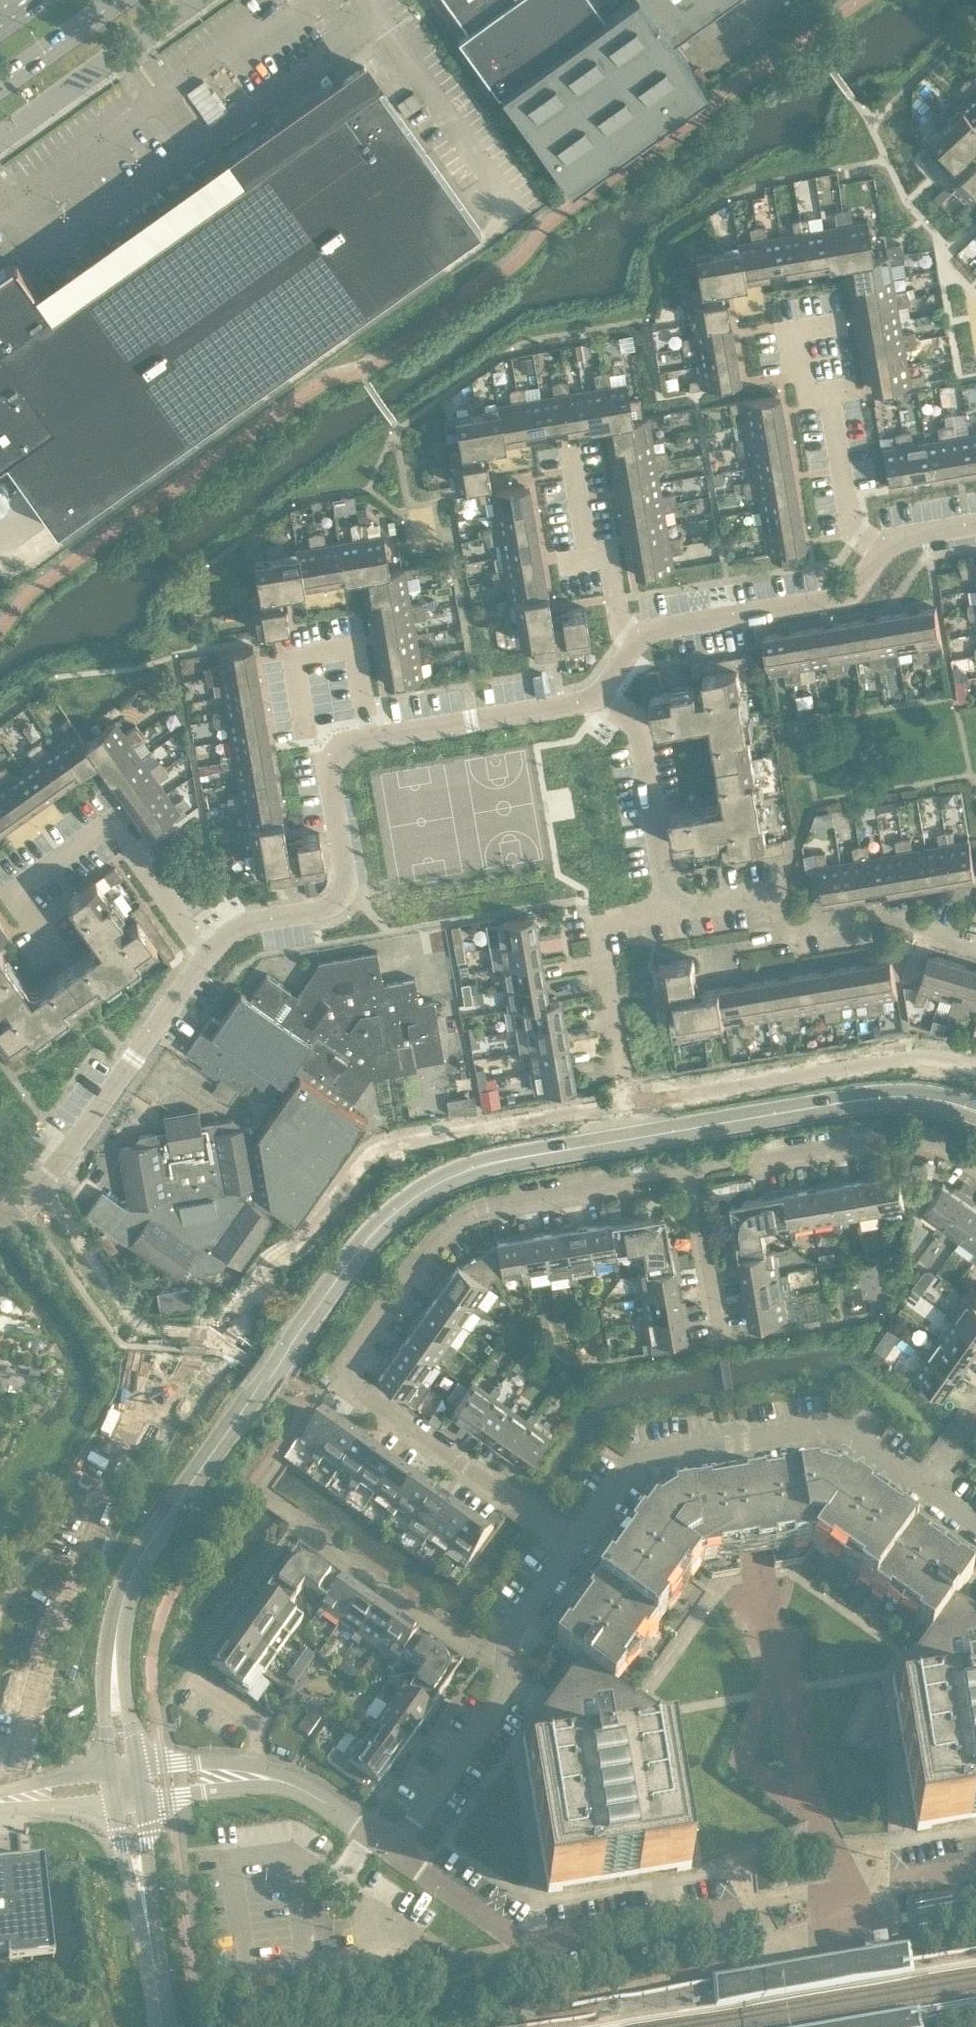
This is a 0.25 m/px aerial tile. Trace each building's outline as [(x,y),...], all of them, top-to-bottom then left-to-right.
[(498,92),(605,15),(594,0),(446,0),(466,28),(457,35),(498,92)] [(498,92),(567,189),(706,89),(671,39),(725,0),(625,0),(605,15),(498,92)] [(0,339),(0,350),(49,422),(3,455),(6,458),(56,529),(479,228),(363,65),(233,158),(242,171),(48,309),(46,306),(0,339)] [(971,74),(964,79),(975,91),(975,80),(971,74)] [(960,108),(961,107),(975,123),(975,91),(964,79),(959,86),(967,94),(957,104),(960,108)] [(413,90),(397,102),(406,115),(422,103),(413,90)] [(960,108),(951,116),(944,109),(937,113),(932,120),(939,127),(929,137),(951,161),(944,168),(929,152),(921,159),(925,166),(944,185),(950,190),(958,183),(968,193),(975,186),(975,153),(969,145),(975,139),(975,123),(961,107),(960,108)] [(944,185),(932,196),(938,202),(950,190),(944,185)] [(829,265),(850,262),(841,208),(834,211),(836,225),(822,227),(829,265)] [(850,209),(841,208),(850,262),(873,258),(873,257),(866,220),(852,222),(850,209)] [(793,232),(780,235),(786,272),(808,269),(799,218),(791,220),(793,232)] [(807,218),(799,218),(808,269),(829,265),(822,227),(809,230),(807,218)] [(725,220),(715,221),(716,231),(726,230),(725,220)] [(736,242),(737,246),(738,246),(744,279),(765,276),(756,225),(749,228),(751,239),(736,242)] [(765,276),(786,272),(780,235),(767,237),(765,225),(756,225),(765,276)] [(696,321),(729,315),(724,283),(744,279),(738,246),(737,246),(725,248),(723,238),(715,238),(707,241),(709,251),(694,253),(699,286),(690,287),(688,274),(677,275),(677,283),(680,301),(683,309),(693,307),(695,320),(696,321)] [(888,256),(904,253),(900,242),(898,242),(885,244),(887,254),(888,254),(888,256)] [(888,254),(887,254),(873,257),(873,258),(850,262),(854,283),(892,276),(889,264),(903,262),(904,253),(888,256),(888,254)] [(46,306),(32,287),(33,286),(16,262),(15,263),(13,260),(11,262),(10,261),(0,268),(0,339),(46,306)] [(894,290),(892,276),(854,283),(857,304),(909,295),(906,288),(894,290)] [(908,304),(909,295),(857,304),(861,325),(899,319),(897,306),(908,304)] [(681,345),(733,336),(729,315),(696,321),(695,320),(691,320),(694,335),(682,337),(681,345)] [(901,332),(899,319),(861,325),(865,347),(916,338),(913,330),(901,332)] [(736,358),(733,336),(681,345),(684,353),(696,351),(698,364),(736,358)] [(865,347),(868,368),(906,361),(904,348),(916,346),(916,338),(865,347)] [(6,458),(3,455),(49,422),(0,350),(0,462),(6,458)] [(531,356),(519,358),(521,371),(533,369),(531,356)] [(740,380),(736,358),(698,364),(701,377),(689,379),(689,389),(705,387),(704,386),(740,380)] [(908,375),(906,361),(868,368),(872,390),(907,384),(907,385),(924,382),(920,373),(908,375)] [(589,427),(610,423),(601,370),(593,373),(596,387),(582,389),(589,427)] [(609,371),(601,370),(610,423),(632,419),(626,382),(611,384),(609,371)] [(553,394),(540,396),(546,434),(567,431),(559,379),(551,382),(553,394)] [(567,380),(559,379),(567,431),(589,427),(582,389),(569,392),(567,380)] [(496,404),(497,408),(498,408),(504,441),(525,438),(516,387),(508,390),(510,401),(496,404)] [(524,387),(516,387),(525,438),(546,434),(540,396),(526,399),(524,387)] [(745,423),(783,416),(779,394),(744,400),(744,399),(728,402),(731,411),(743,409),(745,423)] [(483,445),(504,441),(498,408),(497,408),(485,410),(483,400),(475,400),(467,403),(469,413),(454,415),(460,448),(450,449),(449,441),(438,443),(438,451),(440,463),(443,471),(453,469),(456,484),(489,478),(483,445)] [(645,417),(632,419),(610,423),(613,445),(651,438),(649,425),(663,422),(663,413),(645,416),(645,417)] [(783,416),(745,423),(748,436),(736,438),(736,446),(787,438),(783,416)] [(932,478),(953,474),(944,423),(937,426),(939,438),(925,440),(932,478)] [(953,424),(944,423),(953,474),(974,471),(968,433),(955,435),(953,424)] [(713,429),(705,431),(707,439),(715,438),(713,429)] [(910,482),(902,431),(894,433),(896,445),(882,448),(888,485),(910,482)] [(910,431),(902,431),(910,482),(932,478),(925,440),(912,443),(910,431)] [(968,433),(974,471),(975,471),(975,432),(968,433)] [(613,445),(617,466),(668,457),(665,449),(654,451),(651,438),(613,445)] [(787,438),(736,446),(738,454),(750,452),(753,465),(790,459),(787,438)] [(668,465),(668,457),(617,466),(621,487),(658,481),(656,467),(668,465)] [(790,459),(753,465),(755,478),(743,480),(743,489),(794,480),(790,459)] [(721,471),(712,473),(714,485),(723,483),(721,471)] [(794,480),(743,489),(746,496),(758,494),(760,508),(797,501),(794,480)] [(661,494),(658,481),(621,487),(624,509),(675,500),(673,492),(661,494)] [(492,499),(494,513),(532,506),(528,484),(493,490),(493,489),(477,492),(480,501),(492,499)] [(675,508),(675,500),(624,509),(628,530),(666,523),(663,510),(675,508)] [(750,523),(750,531),(801,523),(797,501),(760,508),(762,521),(750,523)] [(365,506),(356,507),(358,521),(367,520),(365,506)] [(485,528),(485,536),(536,528),(532,506),(494,513),(497,526),(485,528)] [(352,539),(339,541),(345,579),(366,575),(357,522),(350,525),(352,539)] [(389,571),(389,570),(382,534),(368,536),(366,522),(357,522),(366,575),(389,571)] [(632,551),(683,543),(680,535),(668,537),(666,523),(628,530),(632,551)] [(801,523),(750,531),(753,539),(765,537),(767,551),(805,545),(801,523)] [(499,542),(502,555),(539,549),(536,528),(485,536),(488,544),(499,542)] [(303,586),(324,582),(315,531),(307,534),(309,546),(295,548),(296,553),(297,552),(303,586)] [(323,531),(315,531),(324,582),(345,579),(339,541),(325,543),(323,531)] [(683,543),(632,551),(635,574),(673,567),(671,553),(682,551),(683,543)] [(282,589),(303,586),(297,552),(296,553),(283,555),(282,545),(274,544),(266,547),(268,557),(253,560),(259,592),(249,594),(248,585),(237,587),(237,595),(239,608),(242,616),(252,614),(255,628),(288,623),(282,589)] [(543,570),(539,549),(502,555),(504,569),(492,571),(492,579),(543,570)] [(782,567),(803,564),(801,552),(780,555),(782,567)] [(974,566),(974,565),(972,556),(961,558),(961,569),(974,566)] [(430,563),(419,565),(421,573),(431,571),(430,563)] [(366,575),(370,596),(408,590),(405,577),(419,574),(419,565),(401,568),(389,570),(389,571),(366,575)] [(975,577),(975,565),(974,565),(974,566),(961,569),(964,576),(975,574),(975,577)] [(509,599),(513,598),(513,597),(547,591),(543,570),(492,579),(495,586),(507,584),(509,599)] [(410,603),(408,590),(370,596),(374,617),(425,609),(422,601),(410,603)] [(550,612),(547,591),(513,597),(513,598),(515,611),(505,612),(505,620),(508,628),(518,626),(521,641),(553,635),(554,645),(533,648),(535,659),(543,659),(568,655),(576,652),(574,642),(589,639),(584,606),(550,612)] [(936,606),(914,610),(922,661),(930,658),(928,646),(943,644),(936,606)] [(374,617),(377,639),(415,632),(413,619),(424,617),(425,609),(374,617)] [(914,610),(893,614),(899,651),(913,649),(915,661),(922,661),(914,610)] [(893,614),(871,617),(880,668),(887,665),(885,653),(899,651),(893,614)] [(871,617),(850,621),(856,658),(870,656),(872,668),(880,668),(871,617)] [(843,660),(856,658),(850,621),(829,624),(837,675),(845,672),(843,660)] [(829,675),(837,675),(829,624),(807,628),(814,665),(827,663),(829,675)] [(800,668),(814,665),(807,628),(786,631),(795,682),(802,679),(800,668)] [(787,682),(795,682),(786,631),(764,635),(770,673),(785,670),(787,682)] [(381,660),(432,651),(429,644),(417,646),(415,632),(377,639),(381,660)] [(206,668),(205,676),(256,667),(253,645),(215,651),(217,666),(206,668)] [(432,660),(432,651),(381,660),(385,683),(422,676),(420,662),(432,660)] [(719,760),(752,754),(738,668),(755,665),(753,654),(745,654),(698,662),(691,665),(693,676),(704,674),(706,685),(651,694),(657,728),(712,718),(719,760)] [(220,682),(222,695),(260,689),(256,667),(205,676),(208,683),(220,682)] [(650,685),(662,683),(659,669),(647,671),(650,685)] [(213,710),(213,718),(264,710),(260,689),(222,695),(225,708),(213,710)] [(227,724),(230,737),(267,731),(264,710),(213,718),(215,726),(227,724)] [(68,734),(57,742),(80,773),(97,761),(84,742),(85,742),(78,731),(67,716),(60,723),(68,734)] [(84,742),(97,761),(141,730),(135,724),(123,732),(115,720),(85,742),(84,742)] [(97,761),(110,778),(141,756),(133,745),(144,737),(141,730),(97,761)] [(220,753),(220,761),(271,752),(267,731),(230,737),(232,751),(220,753)] [(39,740),(32,744),(62,786),(80,773),(57,742),(46,750),(39,740)] [(33,759),(22,767),(44,798),(62,786),(32,744),(26,750),(33,759)] [(274,774),(271,752),(220,761),(223,769),(234,767),(237,780),(274,774)] [(767,841),(752,754),(719,760),(726,802),(671,811),(677,845),(731,836),(733,847),(722,848),(724,860),(732,861),(778,853),(785,849),(784,838),(767,841)] [(149,767),(141,756),(110,778),(122,796),(164,766),(158,760),(149,767)] [(0,767),(0,773),(27,811),(44,798),(22,767),(11,775),(4,765),(0,767)] [(168,773),(164,766),(122,796),(135,814),(166,791),(158,780),(168,773)] [(9,824),(27,811),(0,773),(0,811),(9,824)] [(278,796),(274,774),(237,780),(239,794),(227,796),(227,804),(278,796)] [(174,802),(166,791),(135,814),(144,827),(147,825),(151,830),(177,811),(177,812),(190,802),(183,795),(174,802)] [(248,823),(282,817),(278,796),(227,804),(230,812),(242,810),(244,824),(249,824),(248,823)] [(874,805),(865,806),(866,816),(876,814),(874,805)] [(9,824),(0,811),(0,830),(9,824)] [(285,837),(282,817),(248,823),(249,824),(251,836),(240,838),(240,846),(243,854),(253,852),(256,866),(288,861),(290,871),(268,874),(270,885),(278,885),(304,881),(311,878),(310,867),(324,865),(319,832),(285,837)] [(940,844),(926,847),(933,884),(954,881),(945,830),(938,832),(940,844)] [(945,830),(954,881),(975,877),(975,875),(970,839),(955,842),(953,830),(945,830)] [(897,851),(883,854),(890,891),(911,888),(902,837),(895,839),(897,851)] [(910,837),(902,837),(911,888),(933,884),(926,847),(912,849),(910,837)] [(855,859),(841,861),(847,899),(869,895),(860,844),(853,847),(855,859)] [(868,844),(860,844),(869,895),(890,891),(883,854),(870,856),(868,844)] [(825,902),(847,899),(841,861),(827,863),(825,851),(816,851),(816,853),(819,867),(825,902)] [(816,853),(805,855),(807,869),(819,867),(816,853)] [(110,884),(121,876),(114,866),(102,874),(110,884)] [(65,969),(85,997),(156,947),(166,960),(175,954),(172,947),(144,908),(139,903),(130,909),(136,919),(127,925),(95,880),(67,900),(99,945),(65,969)] [(494,922),(498,944),(536,937),(532,915),(494,922)] [(498,944),(502,965),(540,959),(536,937),(498,944)] [(453,941),(455,951),(463,950),(461,939),(453,941)] [(135,1144),(117,1147),(118,1148),(123,1175),(122,1175),(123,1177),(128,1204),(127,1204),(128,1206),(132,1205),(135,1222),(140,1225),(128,1243),(176,1277),(185,1264),(195,1271),(220,1266),(227,1257),(240,1265),(274,1217),(270,1214),(275,1206),(294,1219),(365,1119),(346,1106),(351,1098),(353,1099),(369,1075),(392,1071),(390,1060),(398,1058),(400,1065),(443,1057),(443,1056),(442,1056),(437,1029),(438,1029),(438,1027),(437,1027),(432,1000),(433,1000),(433,999),(413,1002),(411,994),(416,994),(414,978),(414,976),(382,982),(376,950),(375,950),(375,951),(348,956),(348,955),(346,955),(346,956),(319,960),(318,960),(318,962),(312,971),(313,972),(297,994),(296,994),(266,973),(249,997),(239,991),(219,1020),(210,1014),(185,1051),(221,1076),(238,1087),(242,1090),(250,1078),(273,1094),(276,1089),(284,1094),(257,1131),(258,1138),(249,1139),(247,1126),(248,1126),(247,1124),(238,1126),(238,1122),(231,1117),(212,1120),(213,1122),(201,1124),(198,1107),(196,1108),(196,1109),(164,1114),(164,1113),(163,1114),(165,1129),(139,1133),(134,1140),(135,1144)] [(465,959),(463,950),(455,951),(456,961),(465,959)] [(65,969),(33,992),(36,995),(27,1001),(19,989),(20,988),(17,984),(21,981),(0,952),(0,1011),(3,1014),(0,1016),(0,1051),(9,1064),(14,1069),(23,1062),(13,1048),(85,997),(65,969)] [(926,992),(940,996),(951,959),(929,953),(919,987),(918,987),(914,1003),(923,1004),(926,992)] [(711,1022),(724,1020),(725,1020),(719,987),(699,990),(693,957),(660,962),(662,977),(652,979),(652,988),(656,1013),(659,1020),(670,1019),(666,997),(676,996),(681,1028),(696,1025),(698,1036),(706,1036),(713,1033),(711,1022)] [(891,958),(869,962),(877,1013),(885,1010),(883,998),(898,996),(891,958)] [(502,965),(505,986),(543,980),(540,959),(502,965)] [(971,965),(951,959),(940,996),(953,1000),(950,1011),(957,1015),(971,965)] [(869,962),(848,965),(854,1003),(868,1001),(870,1013),(877,1013),(869,962)] [(848,965),(826,969),(835,1020),(842,1017),(840,1005),(854,1003),(848,965)] [(971,965),(957,1015),(964,1016),(968,1004),(975,1006),(975,967),(971,965)] [(826,969),(805,972),(811,1010),(825,1008),(827,1020),(835,1020),(826,969)] [(805,972),(784,976),(792,1027),(799,1024),(797,1012),(811,1010),(805,972)] [(784,976),(762,980),(768,1017),(782,1015),(784,1027),(792,1027),(784,976)] [(509,1009),(521,1007),(521,1005),(547,1001),(547,1000),(543,980),(505,986),(509,1009)] [(762,980),(740,983),(749,1034),(757,1032),(755,1020),(768,1017),(762,980)] [(460,983),(462,993),(470,992),(469,982),(460,983)] [(740,983),(719,987),(725,1020),(724,1020),(725,1025),(740,1022),(742,1034),(749,1034),(740,983)] [(472,1002),(470,992),(462,993),(464,1003),(472,1002)] [(521,1005),(521,1007),(524,1027),(562,1020),(558,998),(547,1000),(547,1001),(521,1005)] [(524,1027),(528,1048),(566,1042),(562,1020),(524,1027)] [(467,1026),(469,1036),(477,1034),(476,1025),(467,1026)] [(479,1044),(477,1034),(469,1036),(471,1046),(479,1044)] [(528,1048),(531,1069),(569,1063),(566,1042),(528,1048)] [(573,1085),(569,1063),(531,1069),(535,1091),(573,1085)] [(475,1068),(476,1078),(485,1077),(483,1067),(475,1068)] [(221,1076),(211,1090),(228,1102),(238,1087),(221,1076)] [(494,1076),(485,1077),(486,1087),(496,1085),(494,1076)] [(486,1087),(485,1077),(476,1078),(478,1088),(486,1087)] [(448,1112),(475,1108),(473,1094),(446,1099),(448,1112)] [(905,1208),(914,1206),(920,1180),(900,1175),(899,1172),(883,1175),(882,1170),(875,1171),(881,1213),(905,1208)] [(859,1216),(881,1213),(875,1171),(867,1173),(868,1177),(853,1180),(859,1216)] [(837,1220),(859,1216),(853,1180),(838,1182),(838,1178),(830,1179),(837,1220)] [(814,1224),(837,1220),(830,1179),(822,1180),(823,1185),(808,1187),(814,1224)] [(922,1212),(941,1226),(965,1192),(959,1187),(956,1191),(943,1182),(941,1184),(920,1180),(914,1206),(922,1211),(922,1212)] [(964,1180),(959,1187),(965,1192),(970,1185),(964,1180)] [(791,1228),(814,1224),(808,1187),(793,1190),(792,1185),(785,1187),(790,1219),(789,1220),(791,1228)] [(746,1199),(740,1207),(763,1224),(789,1220),(790,1219),(785,1187),(771,1189),(772,1194),(746,1199)] [(959,1239),(975,1216),(975,1205),(969,1200),(972,1196),(965,1192),(941,1226),(959,1239)] [(639,1245),(640,1245),(657,1222),(647,1215),(622,1219),(622,1214),(621,1214),(619,1204),(607,1206),(609,1216),(608,1216),(614,1249),(615,1249),(639,1245)] [(123,1206),(108,1229),(128,1243),(140,1225),(135,1222),(132,1205),(128,1206),(123,1206)] [(586,1225),(592,1261),(616,1257),(615,1249),(614,1249),(608,1216),(608,1217),(606,1207),(600,1208),(601,1218),(600,1218),(601,1222),(586,1225)] [(735,1255),(735,1256),(768,1251),(768,1250),(766,1236),(765,1234),(763,1224),(740,1207),(733,1217),(738,1242),(733,1243),(722,1245),(724,1257),(735,1255)] [(541,1232),(547,1269),(549,1277),(571,1273),(563,1224),(562,1224),(561,1214),(554,1215),(556,1225),(555,1225),(556,1230),(541,1232)] [(975,1251),(975,1216),(959,1239),(975,1251)] [(525,1273),(547,1269),(541,1232),(527,1235),(526,1230),(524,1220),(517,1222),(519,1231),(518,1232),(525,1273)] [(666,1229),(657,1222),(640,1245),(641,1246),(645,1270),(645,1272),(678,1266),(678,1265),(688,1263),(686,1251),(675,1253),(675,1252),(670,1253),(666,1229)] [(594,1269),(592,1261),(586,1225),(572,1227),(571,1223),(563,1224),(571,1273),(594,1269)] [(496,1243),(478,1254),(492,1277),(501,1276),(501,1277),(525,1273),(518,1232),(510,1233),(511,1237),(495,1240),(496,1243)] [(112,1233),(108,1239),(121,1248),(125,1242),(112,1233)] [(776,1248),(768,1250),(768,1251),(735,1256),(736,1264),(741,1263),(743,1278),(780,1272),(776,1248)] [(487,1285),(492,1277),(478,1254),(460,1266),(457,1264),(448,1277),(444,1274),(444,1275),(435,1269),(432,1274),(440,1280),(440,1281),(473,1305),(487,1285)] [(679,1274),(678,1266),(645,1272),(645,1270),(636,1272),(640,1296),(677,1289),(675,1274),(679,1274)] [(925,1270),(920,1276),(924,1278),(929,1282),(936,1273),(930,1269),(925,1270)] [(784,1294),(780,1272),(743,1278),(746,1293),(741,1293),(742,1301),(784,1294)] [(439,1290),(430,1302),(460,1323),(473,1305),(440,1281),(435,1287),(439,1290)] [(189,1286),(161,1292),(167,1313),(193,1307),(194,1307),(191,1297),(189,1286)] [(640,1296),(644,1318),(685,1311),(685,1310),(695,1308),(694,1302),(684,1304),(684,1303),(680,1304),(677,1289),(640,1296)] [(913,1289),(907,1297),(910,1299),(915,1303),(920,1294),(915,1291),(913,1289)] [(784,1294),(742,1301),(744,1309),(748,1308),(751,1324),(788,1318),(784,1294)] [(975,1332),(975,1302),(967,1296),(953,1315),(975,1332)] [(447,1342),(460,1323),(430,1302),(421,1314),(418,1311),(413,1318),(447,1342)] [(687,1319),(685,1311),(644,1318),(648,1341),(649,1341),(667,1338),(685,1335),(682,1319),(687,1319)] [(940,1334),(970,1356),(975,1348),(975,1332),(953,1315),(940,1334)] [(412,1327),(404,1339),(434,1360),(447,1342),(413,1318),(409,1324),(412,1327)] [(927,1353),(961,1377),(965,1370),(962,1368),(970,1356),(940,1334),(927,1353)] [(669,1348),(667,1338),(649,1341),(650,1349),(651,1351),(669,1348)] [(421,1379),(434,1360),(404,1339),(395,1351),(391,1349),(387,1355),(421,1379)] [(648,1341),(642,1342),(643,1350),(650,1349),(649,1341),(648,1341)] [(488,1342),(484,1347),(490,1351),(493,1346),(488,1342)] [(956,1383),(961,1377),(927,1353),(913,1372),(943,1393),(953,1380),(956,1383)] [(421,1379),(387,1355),(382,1361),(386,1364),(377,1377),(380,1379),(405,1397),(407,1398),(421,1379)] [(527,1363),(518,1357),(512,1365),(521,1372),(527,1363)] [(30,1371),(29,1379),(39,1380),(41,1373),(30,1371)] [(380,1379),(376,1384),(402,1402),(405,1397),(380,1379)] [(467,1427),(491,1393),(472,1379),(450,1410),(463,1419),(460,1423),(461,1423),(455,1431),(460,1435),(466,1426),(467,1427)] [(488,1437),(510,1406),(491,1393),(467,1427),(473,1432),(476,1428),(488,1437)] [(504,1454),(528,1420),(510,1406),(488,1437),(500,1446),(498,1449),(504,1454)] [(300,1443),(319,1457),(343,1423),(337,1418),(335,1422),(322,1413),(300,1443)] [(528,1420),(504,1454),(510,1458),(513,1454),(526,1464),(547,1433),(528,1420)] [(350,1427),(343,1423),(319,1457),(338,1470),(359,1440),(347,1431),(350,1427)] [(372,1448),(359,1440),(338,1470),(356,1483),(381,1449),(374,1445),(372,1448)] [(375,1497),(397,1466),(385,1458),(387,1454),(381,1449),(356,1483),(375,1497)] [(409,1475),(397,1466),(375,1497),(394,1510),(418,1476),(412,1471),(409,1475)] [(412,1523),(434,1493),(422,1484),(424,1480),(418,1476),(394,1510),(412,1523)] [(931,1633),(954,1600),(972,1575),(957,1564),(955,1567),(925,1546),(927,1543),(898,1522),(896,1525),(866,1504),(869,1501),(853,1490),(851,1493),(837,1483),(835,1487),(815,1482),(815,1478),(798,1481),(797,1477),(781,1480),(780,1479),(773,1478),(766,1478),(759,1479),(760,1484),(744,1486),(726,1489),(725,1485),(719,1486),(712,1488),(705,1491),(705,1493),(689,1495),(689,1499),(672,1502),(673,1506),(656,1517),(652,1514),(643,1528),(640,1526),(629,1541),(632,1543),(611,1573),(608,1571),(587,1600),(590,1602),(569,1632),(566,1629),(555,1645),(580,1662),(613,1686),(624,1671),(621,1669),(642,1639),(645,1641),(666,1612),(663,1610),(684,1580),(687,1582),(697,1569),(711,1579),(741,1574),(738,1559),(756,1556),(771,1554),(774,1568),(803,1564),(813,1549),(827,1559),(829,1556),(859,1577),(857,1580),(886,1601),(888,1598),(918,1619),(915,1622),(930,1632),(931,1633)] [(446,1501),(434,1493),(412,1523),(431,1536),(455,1502),(449,1498),(446,1501)] [(449,1549),(471,1519),(459,1510),(461,1507),(455,1502),(431,1536),(449,1549)] [(483,1528),(471,1519),(449,1549),(469,1563),(493,1529),(486,1524),(483,1528)] [(310,1558),(299,1560),(304,1588),(326,1603),(327,1604),(346,1577),(335,1569),(331,1574),(310,1558)] [(269,1580),(261,1591),(288,1610),(289,1609),(304,1588),(299,1560),(289,1562),(273,1583),(269,1580)] [(320,1611),(340,1624),(362,1594),(349,1585),(352,1582),(346,1577),(327,1604),(326,1603),(320,1611)] [(260,1600),(252,1613),(289,1639),(302,1619),(289,1609),(288,1610),(261,1591),(257,1598),(260,1600)] [(374,1603),(362,1594),(340,1624),(359,1638),(383,1604),(376,1599),(374,1603)] [(930,1632),(915,1653),(911,1654),(892,1681),(917,1831),(975,1821),(975,1615),(954,1600),(931,1633),(930,1632)] [(389,1608),(383,1604),(359,1638),(377,1651),(399,1621),(387,1612),(389,1608)] [(239,1622),(235,1629),(275,1657),(289,1639),(252,1613),(243,1625),(239,1622)] [(411,1629),(399,1621),(377,1651),(397,1665),(402,1658),(401,1657),(420,1630),(414,1626),(411,1629)] [(262,1676),(275,1657),(235,1629),(230,1635),(234,1638),(225,1650),(262,1676)] [(431,1638),(420,1630),(401,1657),(402,1658),(423,1673),(451,1668),(449,1657),(428,1642),(431,1638)] [(246,1698),(262,1676),(225,1650),(216,1662),(213,1659),(208,1667),(227,1680),(225,1683),(246,1698)] [(306,1651),(302,1658),(310,1664),(311,1663),(314,1659),(313,1656),(306,1651)] [(613,1686),(580,1662),(523,1743),(548,1893),(690,1869),(665,1719),(639,1700),(634,1701),(613,1686)] [(423,1673),(408,1694),(407,1696),(434,1715),(442,1704),(438,1700),(453,1679),(451,1668),(423,1673)] [(293,1670),(287,1678),(295,1684),(301,1676),(293,1670)] [(352,1670),(346,1677),(353,1682),(359,1675),(352,1670)] [(401,1689),(387,1709),(417,1731),(426,1718),(430,1721),(434,1715),(407,1696),(408,1694),(401,1689)] [(270,1706),(266,1712),(272,1717),(273,1716),(277,1711),(270,1706)] [(387,1709),(374,1728),(408,1752),(412,1745),(409,1743),(417,1731),(387,1709)] [(298,1731),(308,1738),(320,1720),(310,1713),(298,1731)] [(374,1728),(361,1746),(391,1768),(400,1756),(403,1758),(408,1752),(374,1728)] [(384,1777),(391,1768),(361,1746),(353,1741),(341,1758),(333,1752),(325,1763),(342,1774),(347,1766),(362,1776),(377,1787),(381,1790),(386,1783),(385,1782),(384,1777)] [(356,1785),(362,1776),(347,1766),(342,1774),(356,1785)] [(371,1795),(377,1787),(362,1776),(356,1785),(371,1795)] [(7,1954),(8,1963),(54,1958),(44,1860),(0,1864),(0,1955),(7,1954)] [(910,1980),(906,1955),(872,1961),(875,1980),(873,1983),(873,1987),(910,1980)]
